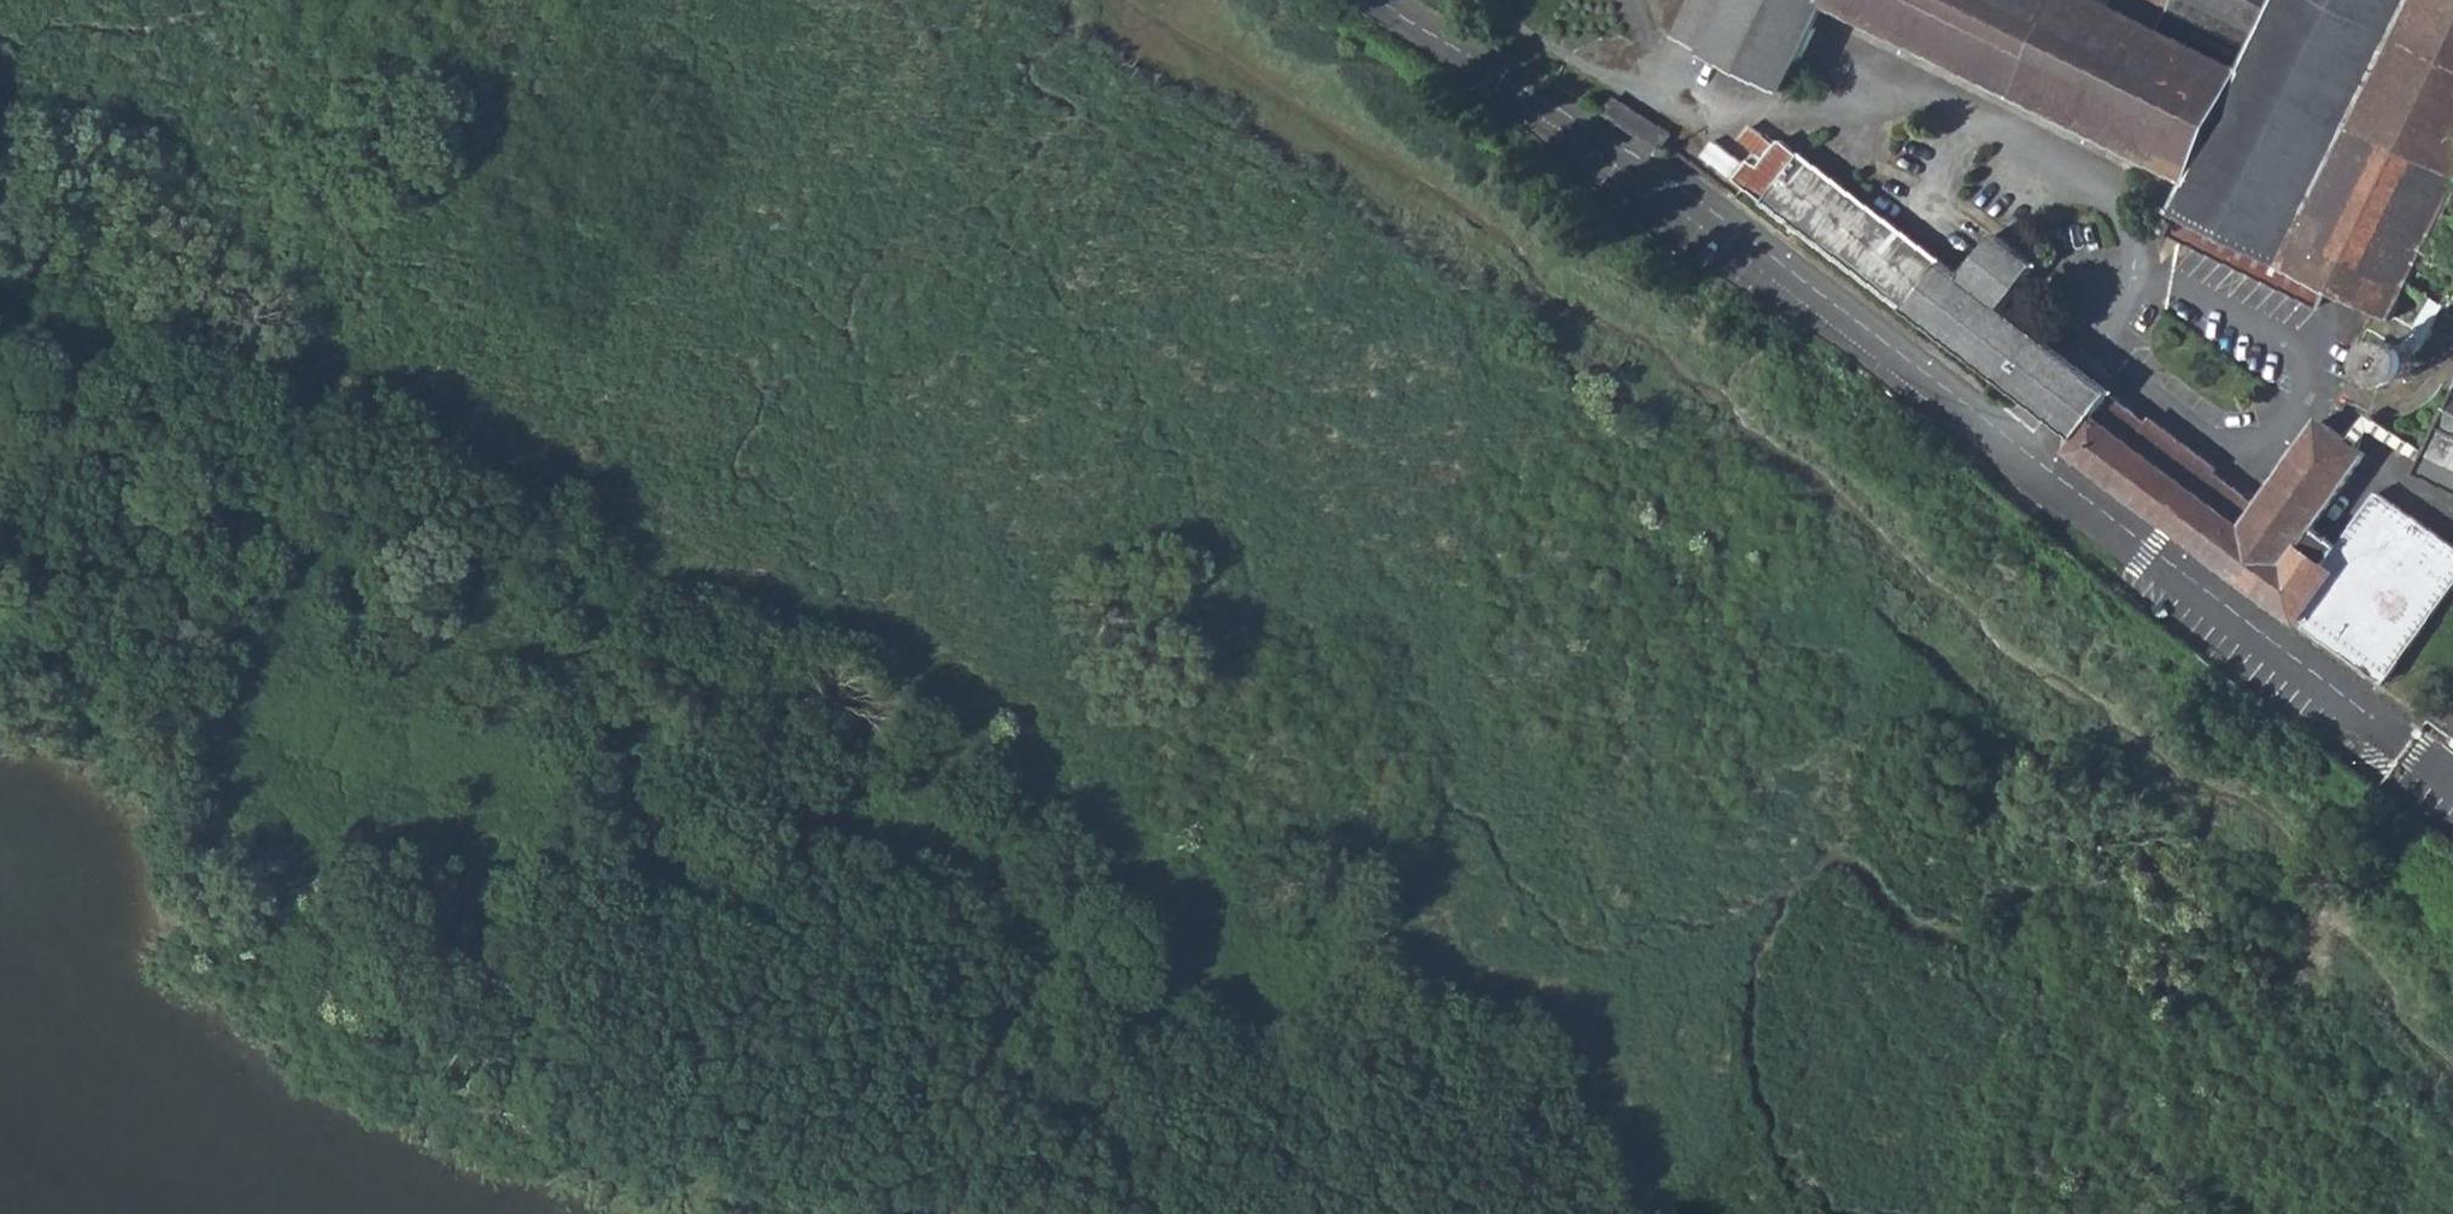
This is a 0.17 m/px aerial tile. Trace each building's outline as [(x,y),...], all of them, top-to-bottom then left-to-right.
[(1672,33),(1791,96),(1832,7),(2187,180),(2173,207),(2181,211),(2170,231),(2319,308),(2329,289),(2397,321),(2452,207),(2452,0),(1689,0),(1672,33)] [(1665,155),(1680,131),(1625,99),(1611,123),(1665,155)] [(1752,160),(1738,178),(2006,381),(2041,336),(2005,309),(2038,265),(1996,234),(1964,277),(1782,140),(1761,167),(1752,160)] [(2070,453),(2386,684),(2452,592),(2452,552),(2375,495),(2340,543),(2320,529),(2372,459),(2317,418),(2256,501),(2219,473),(2223,468),(2153,417),(2150,421),(2113,394),(2070,453)] [(2432,477),(2452,486),(2452,431),(2432,477)]
